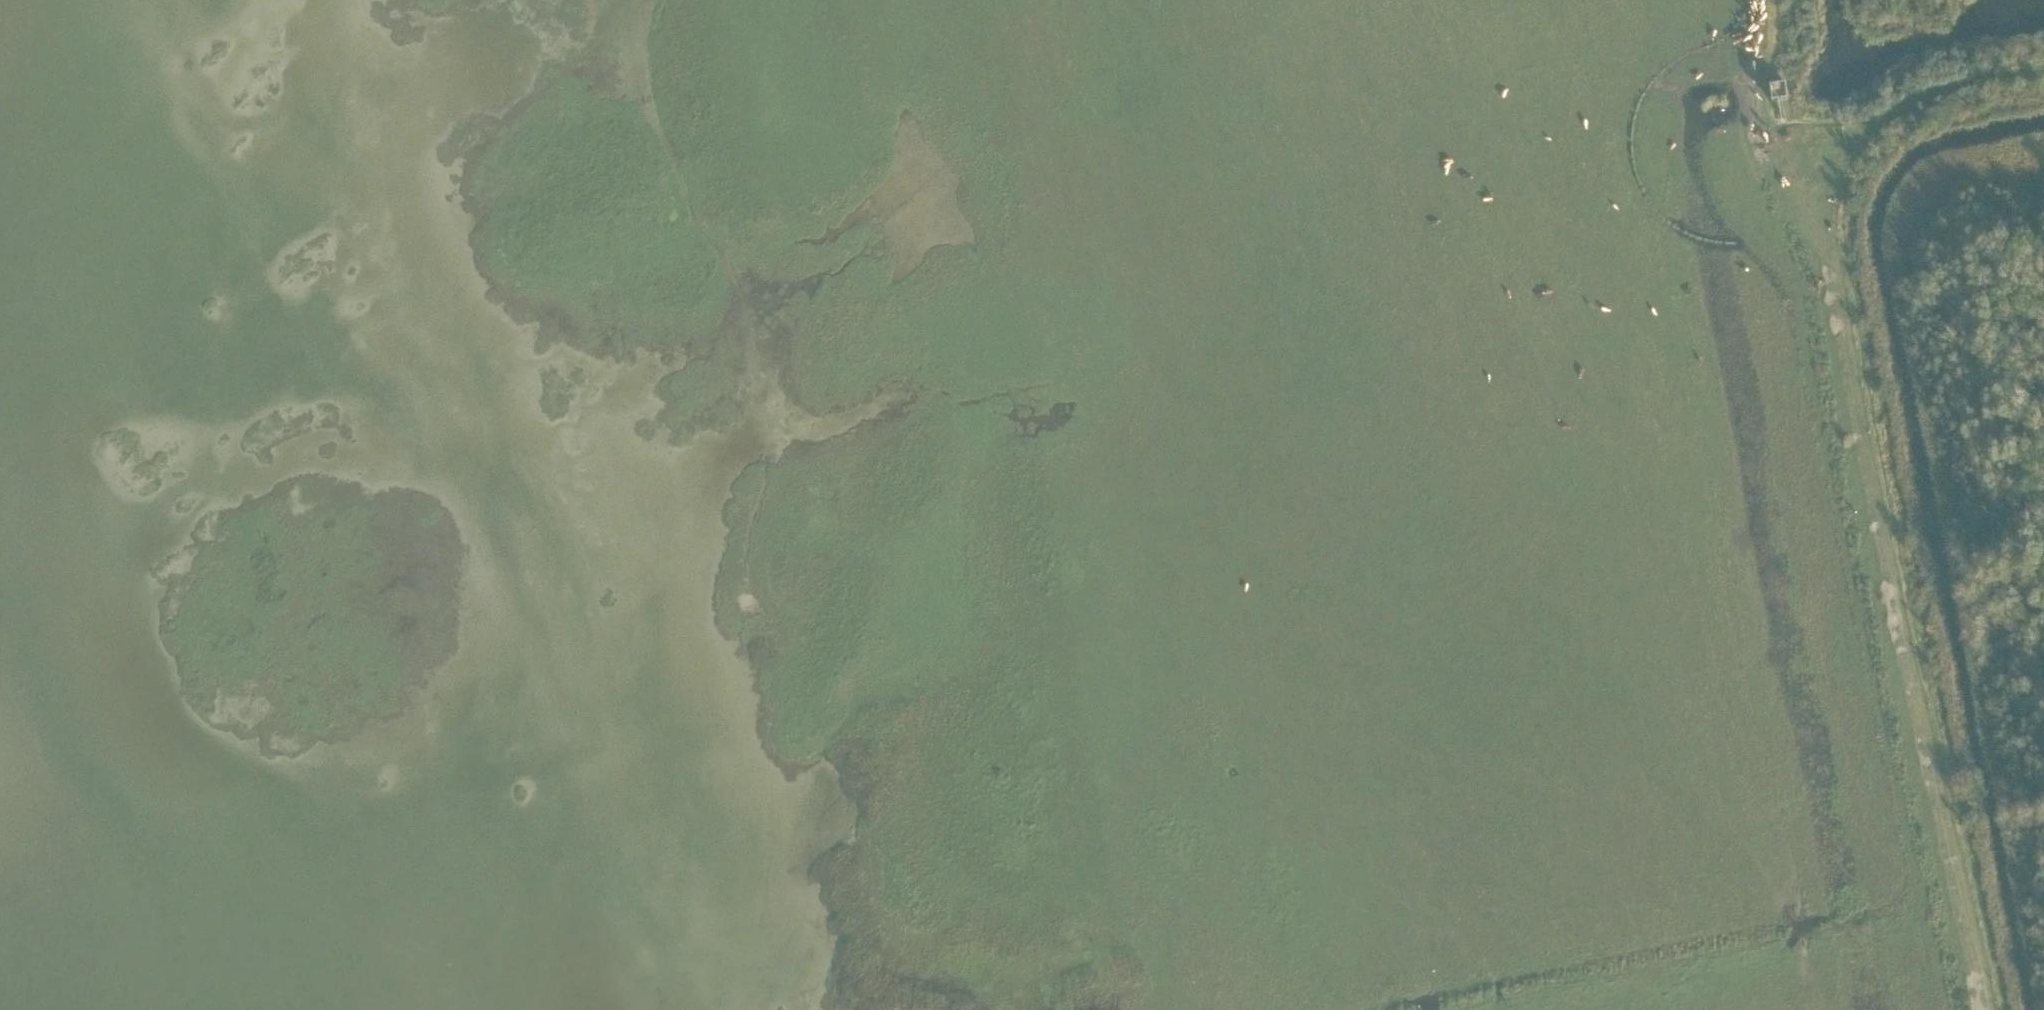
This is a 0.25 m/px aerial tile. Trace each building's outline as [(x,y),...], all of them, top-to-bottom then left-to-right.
[(1785,86),(1771,88),(1773,102),(1779,102),(1787,100),(1785,86)]
